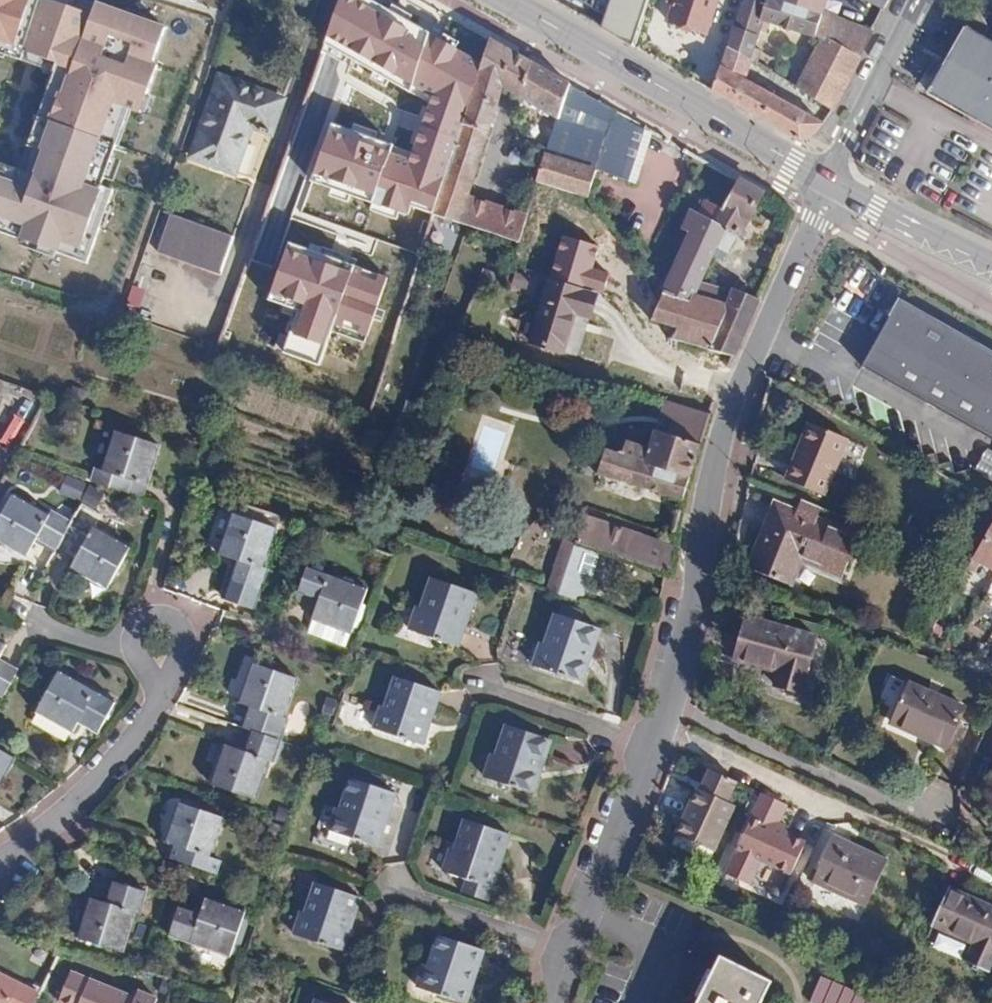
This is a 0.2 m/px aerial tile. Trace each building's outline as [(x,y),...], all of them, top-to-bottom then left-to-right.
[(175,25),(102,0),(92,0),(87,12),(68,68),(35,173),(0,161),(0,228),(21,240),(17,253),(54,266),(57,255),(95,267),(121,190),(108,185),(132,113),(144,117),(175,25)] [(87,12),(50,0),(0,0),(0,45),(68,68),(87,12)] [(369,0),(338,0),(324,45),(432,102),(410,153),(332,123),(311,180),(406,217),(412,208),(433,214),(482,63),(369,0)] [(596,26),(604,8),(590,0),(579,0),(573,13),(596,26)] [(618,16),(612,35),(633,47),(649,0),(624,0),(618,16)] [(672,5),(666,21),(707,34),(708,32),(722,38),(731,13),(714,7),(716,0),(674,0),(672,5)] [(732,26),(757,35),(762,21),(813,36),(820,18),(826,0),(741,0),(732,26)] [(882,10),(888,0),(862,0),(882,10)] [(596,26),(612,35),(618,16),(604,8),(596,26)] [(820,18),(813,36),(821,40),(839,48),(846,28),(820,18)] [(757,35),(732,26),(727,44),(750,59),(754,47),(757,35)] [(869,37),(846,28),(839,48),(859,57),(869,37)] [(965,29),(943,69),(930,91),(991,126),(991,44),(965,29)] [(839,48),(821,40),(803,79),(798,89),(831,110),(859,57),(839,48)] [(520,95),(530,64),(489,41),(482,63),(478,76),(450,162),(439,197),(434,211),(433,214),(467,225),(513,240),(521,214),(466,195),(502,85),(520,95)] [(750,59),(727,44),(720,64),(744,78),(750,59)] [(754,47),(750,59),(757,63),(760,52),(761,49),(754,47)] [(760,52),(757,63),(798,89),(803,79),(760,52)] [(586,197),(594,169),(613,111),(530,64),(520,95),(557,116),(543,155),(524,151),(531,179),(537,181),(586,197)] [(744,78),(720,64),(711,92),(759,119),(772,94),(775,89),(765,83),(762,88),(744,78)] [(269,134),(282,99),(219,76),(189,157),(234,174),(252,128),(269,134)] [(772,94),(759,119),(797,141),(812,137),(822,124),(782,101),(772,94)] [(613,111),(594,169),(627,180),(643,128),(640,126),(613,111)] [(740,235),(763,194),(737,180),(721,210),(715,222),(726,228),(716,248),(726,252),(736,234),(740,235)] [(715,222),(721,210),(703,201),(697,213),(691,210),(682,230),(688,233),(662,291),(662,293),(689,303),(699,283),(716,248),(726,228),(715,222)] [(232,236),(170,214),(156,252),(219,274),(232,236)] [(518,242),(526,216),(521,214),(513,240),(518,242)] [(561,233),(547,282),(595,295),(602,297),(609,273),(594,268),(601,245),(561,233)] [(389,276),(288,241),(268,301),(298,311),(284,353),(317,365),(329,331),(366,344),(389,276)] [(631,252),(640,264),(647,258),(637,247),(631,252)] [(528,291),(532,276),(515,272),(512,287),(528,291)] [(543,300),(590,314),(595,295),(547,282),(543,300)] [(707,349),(733,293),(699,283),(689,303),(662,293),(650,320),(677,329),(672,339),(707,349)] [(759,301),(756,300),(734,289),(733,293),(707,349),(732,357),(759,301)] [(900,299),(864,365),(991,439),(991,351),(900,299)] [(589,318),(590,314),(543,300),(529,344),(563,354),(575,313),(589,318)] [(668,435),(699,446),(709,415),(664,400),(659,416),(673,421),(668,435)] [(808,423),(785,479),(825,495),(847,440),(808,423)] [(89,482),(121,493),(126,479),(145,485),(158,445),(114,430),(101,470),(94,468),(89,482)] [(681,501),(699,446),(668,435),(654,430),(646,454),(611,442),(608,450),(604,449),(596,473),(681,501)] [(126,479),(121,493),(140,499),(145,485),(126,479)] [(54,548),(59,539),(78,551),(73,560),(69,566),(105,587),(129,548),(95,528),(97,524),(76,511),(69,522),(50,511),(47,516),(11,494),(0,513),(0,542),(23,557),(35,537),(54,548)] [(821,508),(801,500),(796,512),(816,520),(821,508)] [(816,520),(796,512),(775,504),(749,568),(789,585),(799,558),(841,575),(857,537),(816,520)] [(218,554),(239,561),(231,582),(259,592),(267,570),(261,568),(275,529),(232,514),(218,554)] [(624,558),(633,532),(584,515),(583,519),(573,516),(565,539),(563,538),(553,569),(545,590),(578,601),(601,551),(624,558)] [(972,556),(989,566),(991,568),(991,522),(972,556)] [(667,572),(675,547),(633,532),(624,558),(667,572)] [(59,539),(54,548),(73,560),(78,551),(59,539)] [(318,599),(306,633),(346,647),(366,590),(327,576),(328,574),(307,567),(298,592),(318,599)] [(465,607),(469,608),(475,594),(432,579),(421,609),(416,607),(408,630),(456,647),(461,632),(456,631),(465,607)] [(940,614),(946,602),(936,597),(930,608),(940,614)] [(557,616),(579,623),(582,613),(561,606),(557,616)] [(461,632),(469,608),(465,607),(456,631),(461,632)] [(599,630),(579,623),(557,616),(554,614),(543,644),(540,643),(532,666),(581,683),(586,668),(582,666),(590,642),(595,644),(599,630)] [(734,660),(777,671),(773,687),(800,694),(815,636),(745,617),(734,660)] [(586,668),(595,644),(590,642),(582,666),(586,668)] [(25,658),(17,671),(16,673),(27,680),(37,664),(25,658)] [(17,671),(0,661),(0,697),(2,698),(16,673),(17,671)] [(258,711),(251,732),(244,752),(224,745),(210,784),(254,799),(267,762),(271,763),(286,719),(282,718),(296,680),(252,664),(238,704),(249,707),(258,711)] [(113,703),(57,672),(34,712),(72,733),(78,723),(97,733),(113,703)] [(430,705),(435,706),(439,693),(394,678),(384,708),(379,706),(372,728),(421,745),(426,731),(421,729),(430,705)] [(965,708),(907,682),(889,723),(947,749),(965,708)] [(426,731),(435,706),(430,705),(421,729),(426,731)] [(241,729),(251,732),(258,711),(249,707),(241,729)] [(540,753),(545,754),(549,742),(505,727),(496,755),(492,754),(484,778),(531,794),(536,779),(532,778),(540,753)] [(13,758),(0,750),(0,779),(13,758)] [(536,779),(545,754),(540,753),(532,778),(536,779)] [(697,789),(671,844),(693,854),(697,845),(713,852),(734,806),(726,803),(735,782),(709,770),(703,783),(707,785),(704,792),(699,790),(697,789)] [(386,807),(390,809),(395,794),(350,779),(340,810),(336,808),(329,830),(376,847),(382,832),(378,831),(386,807)] [(707,785),(703,783),(699,790),(704,792),(707,785)] [(786,806),(762,795),(724,875),(748,886),(760,861),(790,875),(805,844),(785,835),(775,830),(777,825),(786,806)] [(208,857),(222,818),(179,803),(166,842),(184,849),(180,862),(215,874),(220,862),(208,857)] [(382,832),(390,809),(386,807),(378,831),(382,832)] [(499,847),(504,849),(508,836),(464,821),(455,849),(451,848),(443,872),(468,880),(491,888),(496,873),(491,871),(499,847)] [(788,830),(777,825),(775,830),(785,835),(788,830)] [(865,906),(886,861),(834,837),(813,882),(865,906)] [(496,873),(504,849),(499,847),(491,871),(496,873)] [(463,893),(487,901),(491,888),(468,880),(463,893)] [(133,912),(138,913),(145,892),(112,882),(105,903),(89,898),(77,938),(121,952),(133,912)] [(350,910),(355,912),(359,899),(316,884),(305,912),(301,911),(293,935),(342,951),(347,936),(342,934),(350,910)] [(991,908),(950,889),(933,925),(974,943),(966,961),(988,971),(991,961),(991,916),(989,915),(991,908)] [(199,914),(177,906),(168,935),(229,956),(244,912),(205,898),(199,914)] [(347,936),(355,912),(350,910),(342,934),(347,936)] [(478,965),(482,950),(438,935),(429,965),(426,964),(418,988),(461,1002),(465,1002),(470,988),(466,987),(473,964),(478,965)] [(771,982),(721,957),(698,1002),(761,1002),(771,982)] [(470,988),(478,965),(473,964),(466,987),(470,988)] [(57,998),(68,1002),(156,1002),(157,1001),(137,991),(134,998),(72,968),(57,998)] [(41,992),(0,972),(0,1002),(36,1002),(41,992)] [(811,1002),(881,1002),(821,976),(809,1002),(811,1002)]
